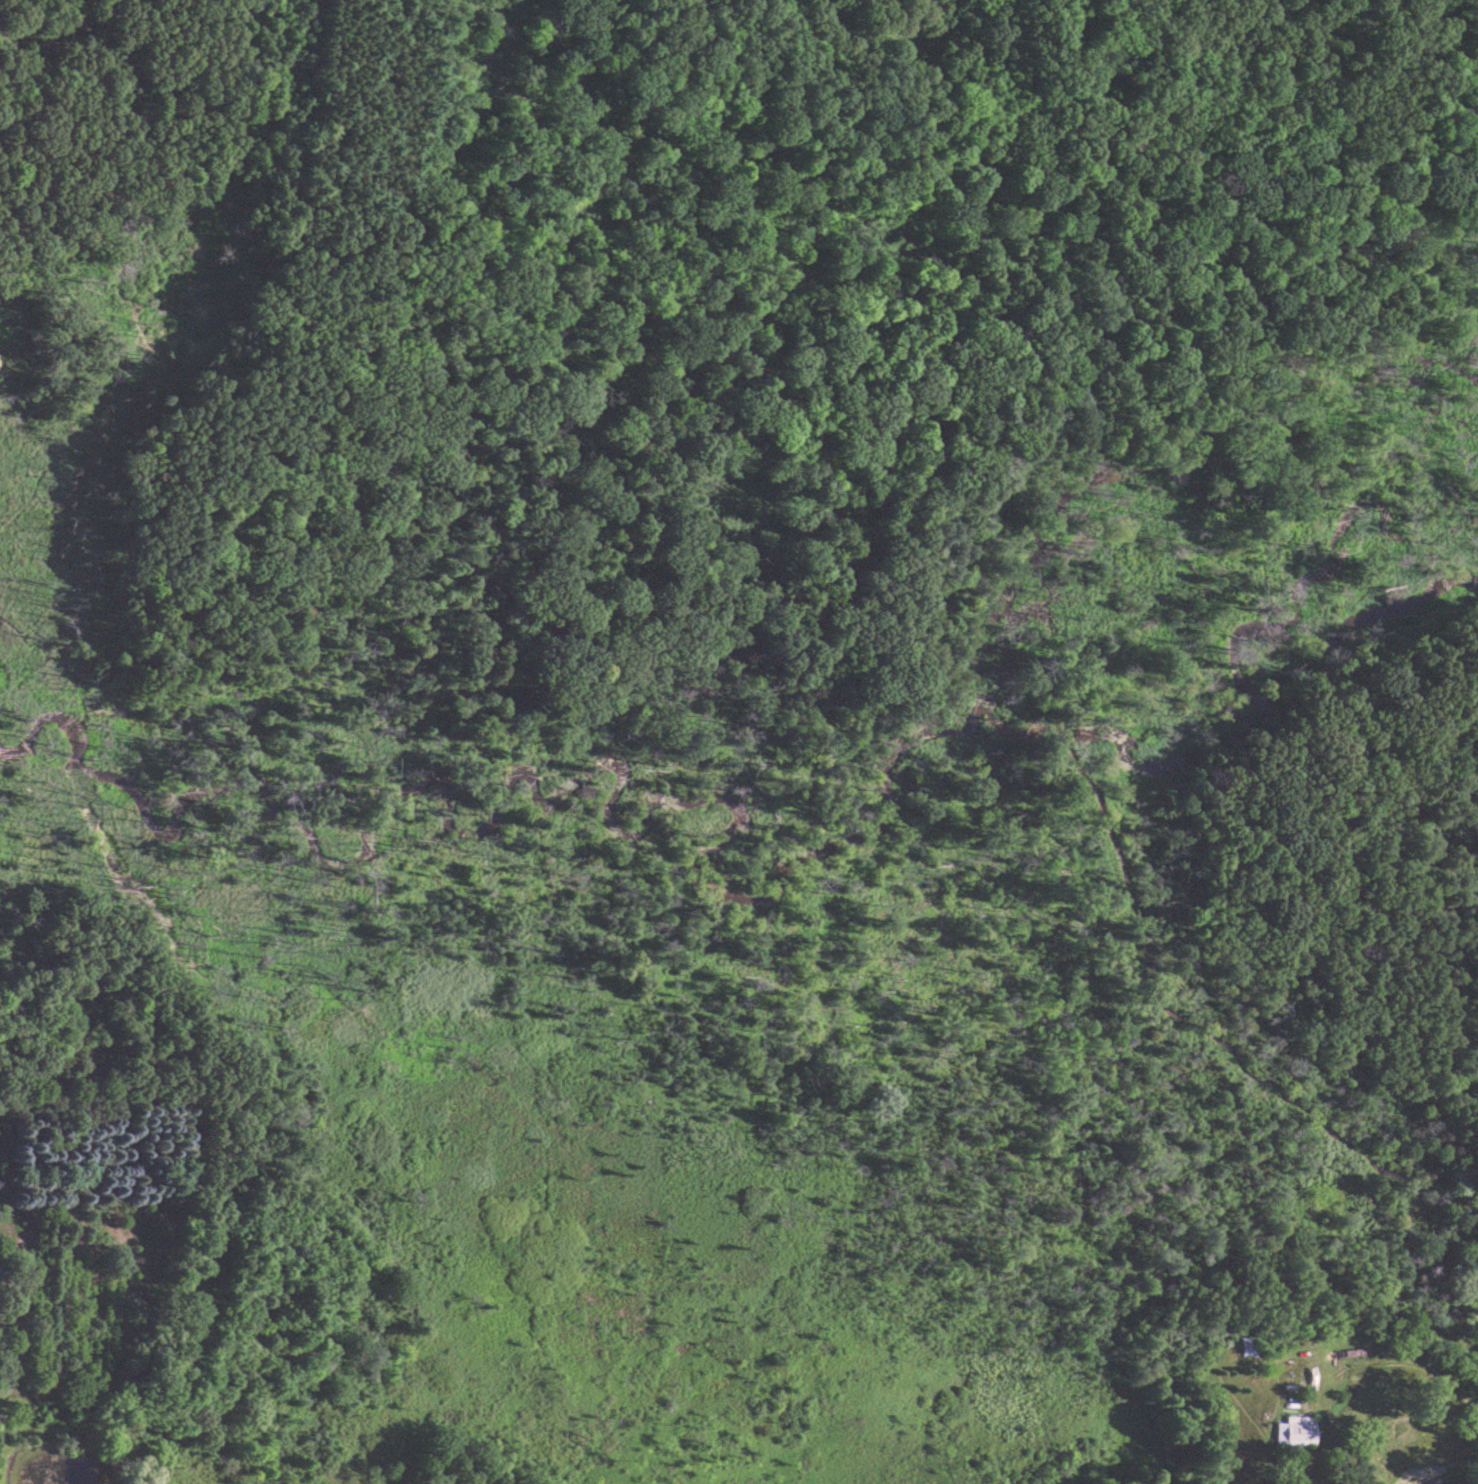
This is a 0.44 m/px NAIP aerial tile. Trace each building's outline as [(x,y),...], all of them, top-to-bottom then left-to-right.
[(1274,1422),(1274,1444),(1312,1445),(1312,1416),(1284,1415),(1284,1423),(1274,1422)]
